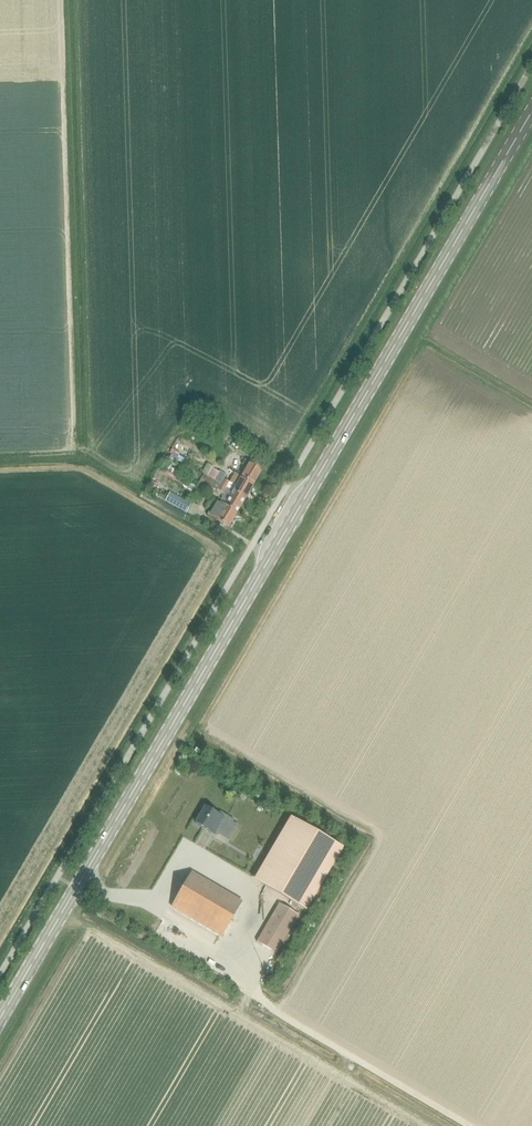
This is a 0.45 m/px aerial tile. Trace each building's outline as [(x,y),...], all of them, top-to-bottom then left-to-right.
[(195,413),(186,408),(181,417),(189,422),(195,413)] [(213,435),(210,441),(222,448),(225,441),(213,435)] [(253,484),(262,469),(245,460),(243,464),(245,470),(241,477),(253,484)] [(220,471),(214,480),(216,481),(216,482),(245,498),(253,484),(241,477),(235,473),(229,482),(223,479),(226,475),(220,471)] [(156,477),(148,473),(143,484),(151,487),(156,477)] [(237,513),(245,498),(216,482),(212,488),(216,490),(217,489),(224,493),(223,493),(230,497),(225,506),(237,513)] [(170,492),(165,500),(186,512),(190,504),(170,492)] [(237,513),(225,506),(216,501),(207,515),(228,527),(237,513)] [(205,806),(195,823),(217,836),(221,828),(227,831),(234,820),(220,811),(218,814),(205,806)] [(289,819),(255,879),(307,909),(342,850),(289,819)] [(221,936),(242,902),(192,872),(171,906),(221,936)] [(276,954),(299,915),(279,903),(256,942),(276,954)] [(182,928),(175,939),(189,948),(196,936),(182,928)]
